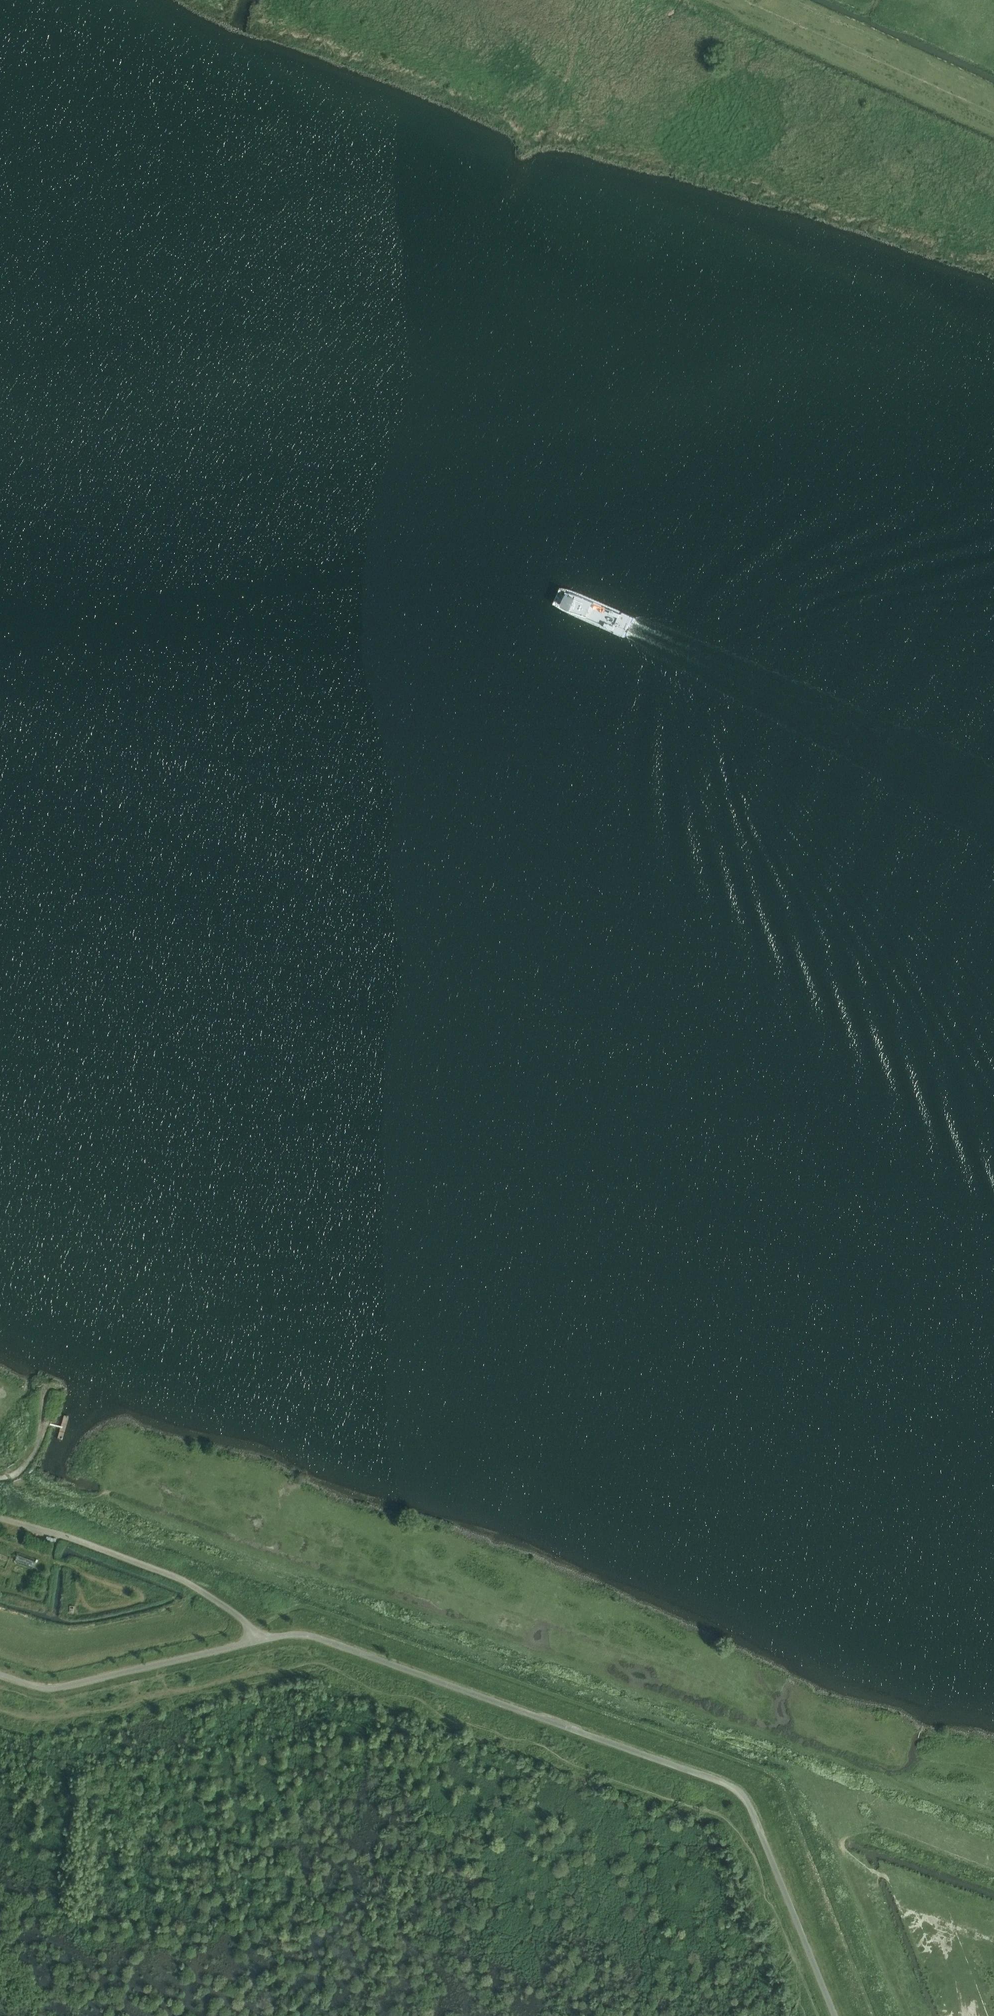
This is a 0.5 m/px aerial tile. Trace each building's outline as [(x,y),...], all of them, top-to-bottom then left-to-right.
[(17,1554),(15,1560),(33,1567),(35,1561),(17,1554)]
